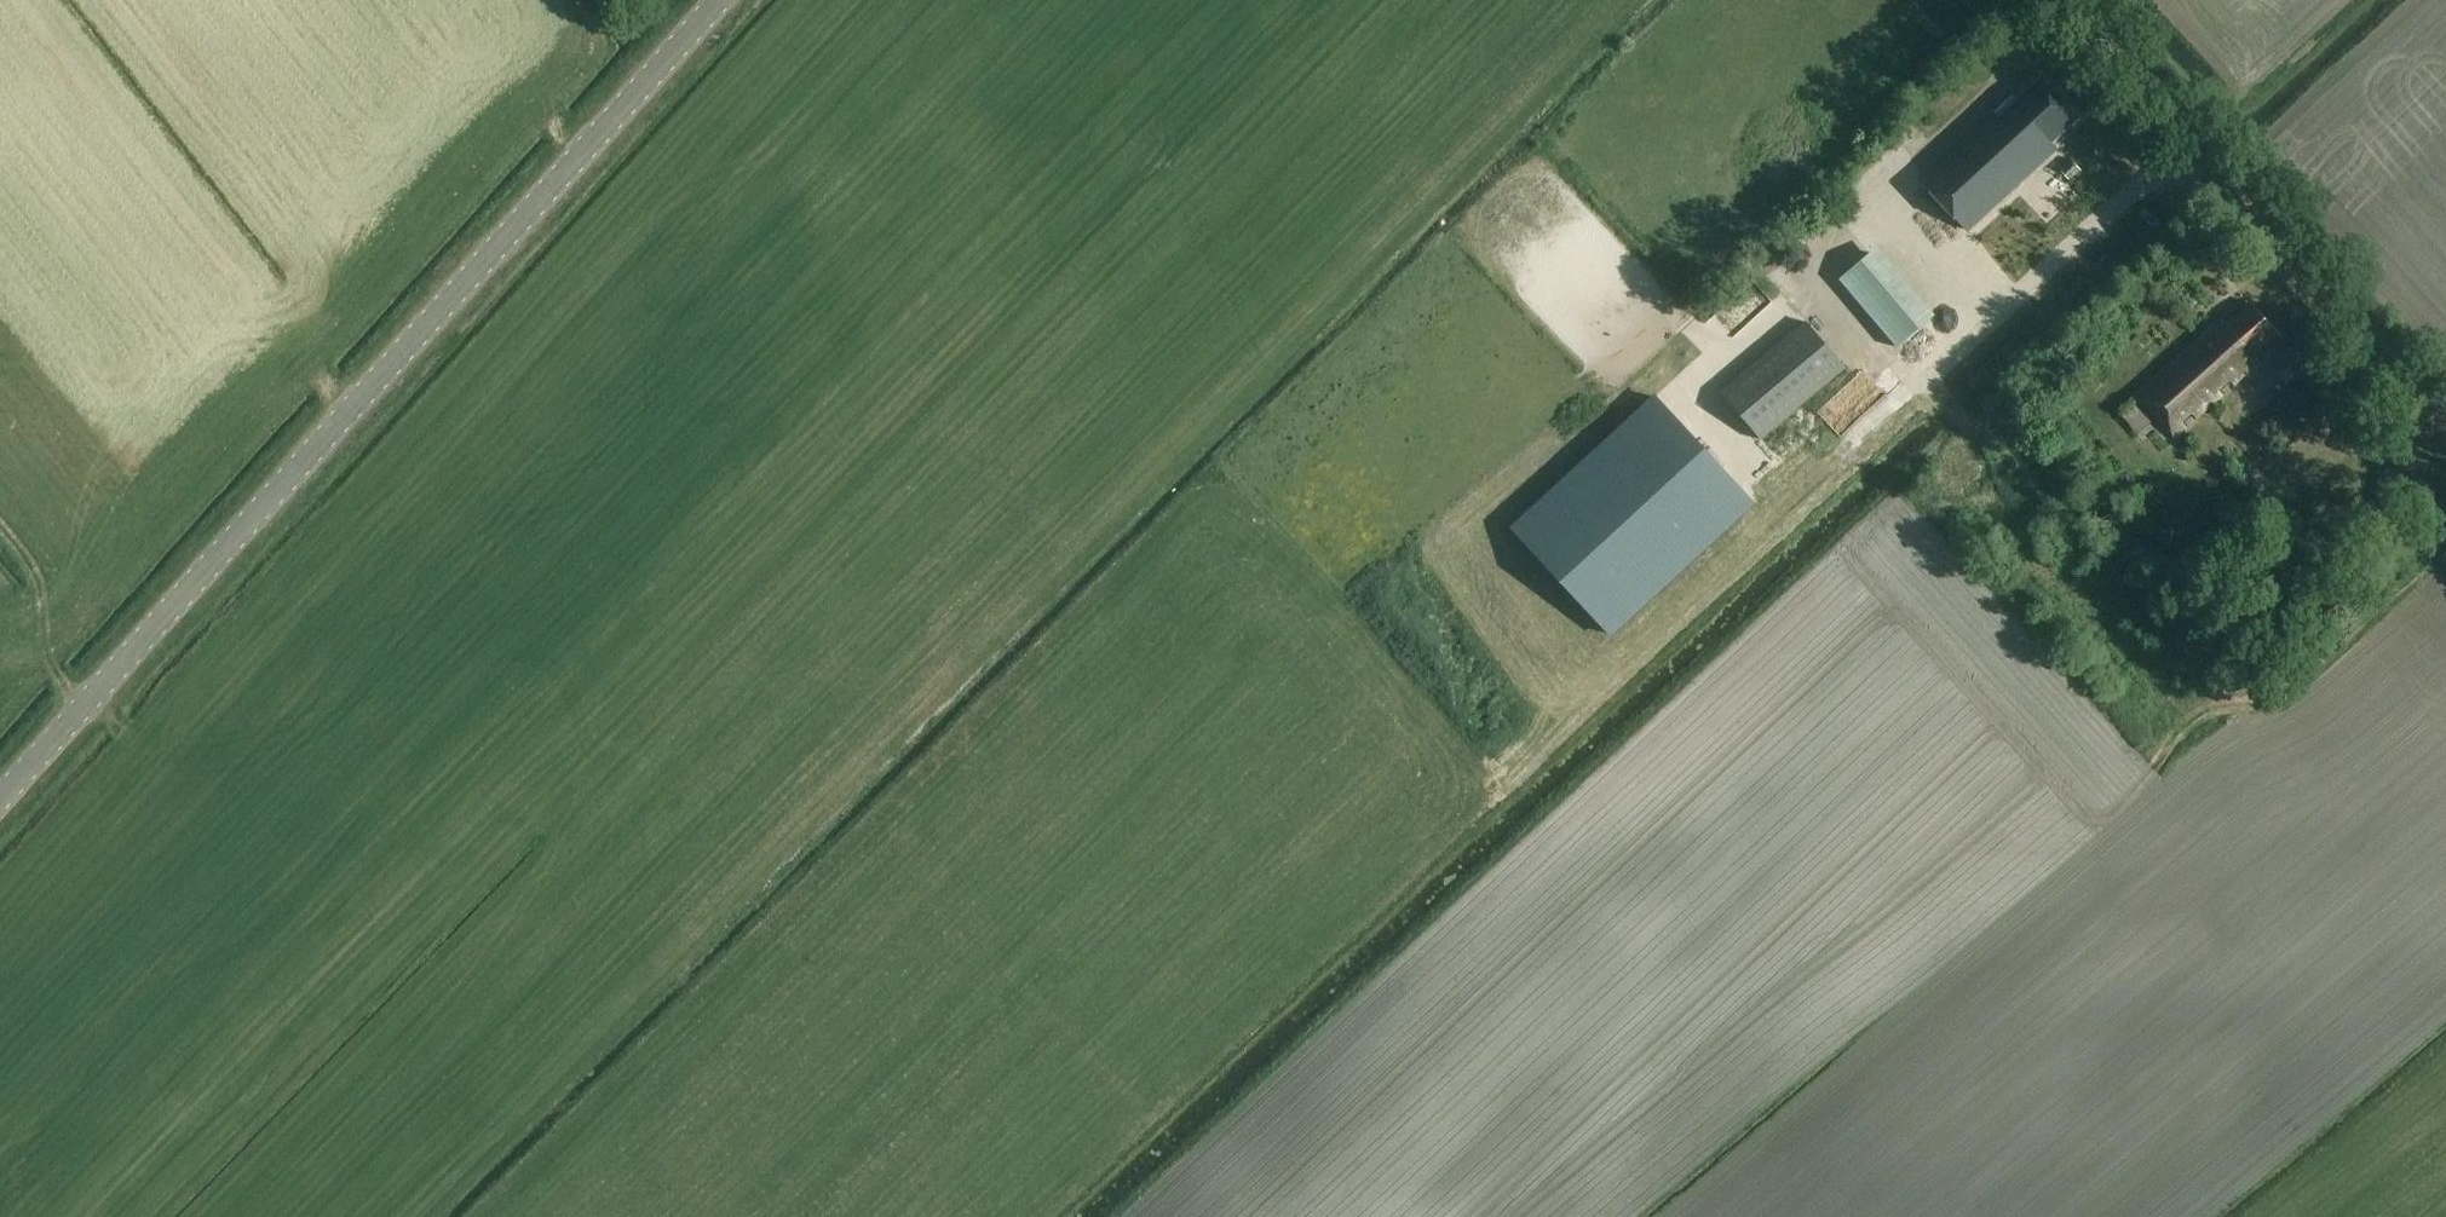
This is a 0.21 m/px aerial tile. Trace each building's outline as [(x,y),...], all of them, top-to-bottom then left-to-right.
[(1968,230),(2057,149),(2050,142),(2076,118),(2042,80),(1999,120),(1993,113),(1921,179),(1968,230)] [(2070,160),(2059,170),(2069,181),(2080,170),(2070,160)] [(1882,243),(1839,278),(1897,347),(1940,312),(1882,243)] [(2280,337),(2251,305),(2227,327),(2222,322),(2137,397),(2175,440),(2260,364),(2256,359),(2280,337)] [(1760,441),(1845,369),(1806,323),(1721,395),(1760,441)] [(1628,393),(1476,539),(1596,655),(1749,518),(1628,393)]
